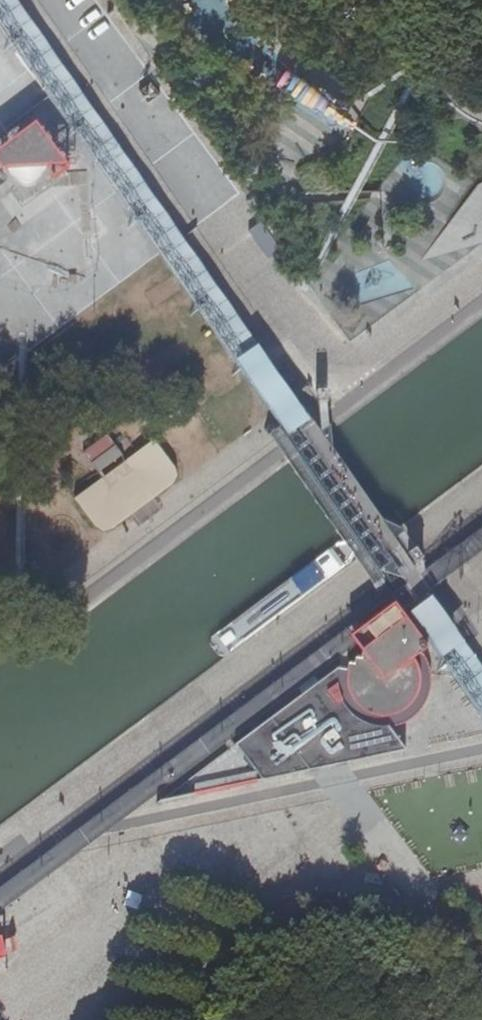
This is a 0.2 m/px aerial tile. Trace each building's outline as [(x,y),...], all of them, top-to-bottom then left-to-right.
[(14,0),(0,0),(0,22),(237,365),(259,350),(14,0)] [(0,160),(0,186),(23,215),(65,182),(30,137),(0,160)] [(312,425),(259,350),(237,365),(283,430),(290,440),(312,425)] [(320,397),(315,398),(317,410),(318,410),(327,409),(325,397),(320,397)] [(433,593),(410,610),(445,656),(466,639),(433,593)] [(335,669),(162,803),(403,753),(394,738),(387,728),(397,726),(406,723),(413,718),(419,712),(424,705),(427,699),(429,691),(430,683),(430,677),(428,668),(426,662),(420,652),(426,649),(402,618),(358,652),(360,657),(357,659),(351,658),(350,665),(344,664),(343,670),(335,669)] [(466,639),(445,656),(481,709),(481,662),(466,639)]
